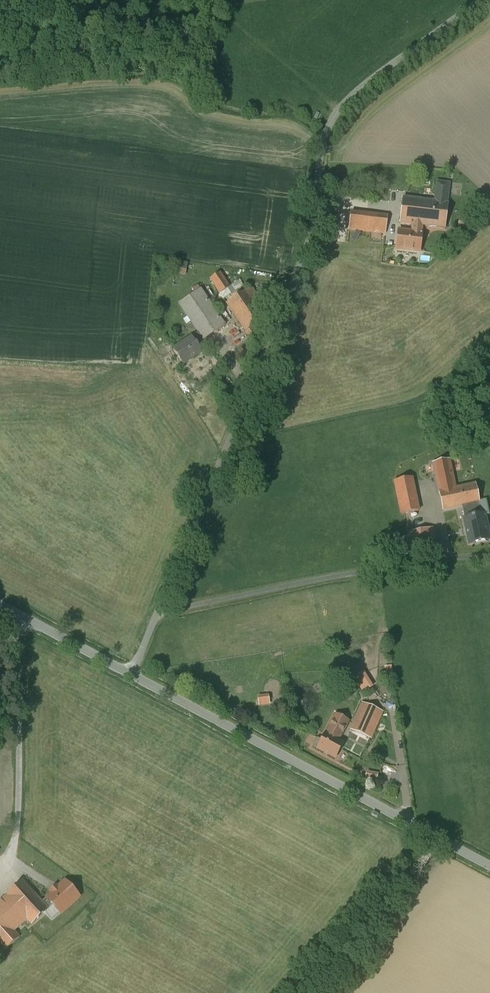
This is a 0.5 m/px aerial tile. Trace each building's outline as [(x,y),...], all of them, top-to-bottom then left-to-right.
[(422,201),(418,226),(445,229),(448,204),(447,204),(449,184),(437,183),(435,202),(422,201)] [(418,226),(422,201),(403,199),(400,224),(413,226),(418,226)] [(387,216),(351,212),(349,231),(385,235),(387,216)] [(475,220),(459,218),(458,226),(474,228),(475,220)] [(418,226),(413,226),(412,234),(399,232),(397,249),(419,251),(420,241),(422,227),(418,226)] [(187,275),(188,261),(177,260),(176,273),(187,275)] [(220,273),(210,279),(220,294),(230,288),(220,273)] [(251,288),(227,304),(250,338),(260,332),(255,325),(270,316),(251,288)] [(200,289),(179,303),(199,333),(204,340),(225,326),(200,289)] [(199,333),(192,338),(197,345),(204,340),(199,333)] [(197,345),(192,338),(173,350),(183,365),(202,353),(197,345)] [(449,460),(433,464),(443,510),(462,506),(479,503),(476,485),(466,487),(456,490),(449,460)] [(412,478),(394,482),(401,515),(404,514),(419,511),(412,478)] [(486,501),(479,503),(482,515),(485,515),(488,514),(486,501)] [(464,519),(469,545),(489,540),(485,515),(482,515),(479,503),(462,506),(464,519)] [(433,528),(408,533),(412,554),(437,549),(433,528)] [(363,693),(374,686),(365,671),(354,677),(363,693)] [(383,712),(362,703),(350,730),(371,739),(383,712)] [(338,741),(349,722),(336,715),(322,741),(317,739),(313,746),(318,749),(335,759),(343,744),(338,741)] [(0,902),(0,945),(6,950),(20,938),(14,932),(27,920),(26,919),(43,904),(42,902),(23,881),(0,902)] [(65,881),(46,898),(53,905),(61,914),(79,897),(65,881)] [(53,905),(46,898),(42,902),(43,904),(48,909),(53,905)] [(43,904),(26,919),(27,920),(31,925),(49,910),(48,909),(43,904)]
